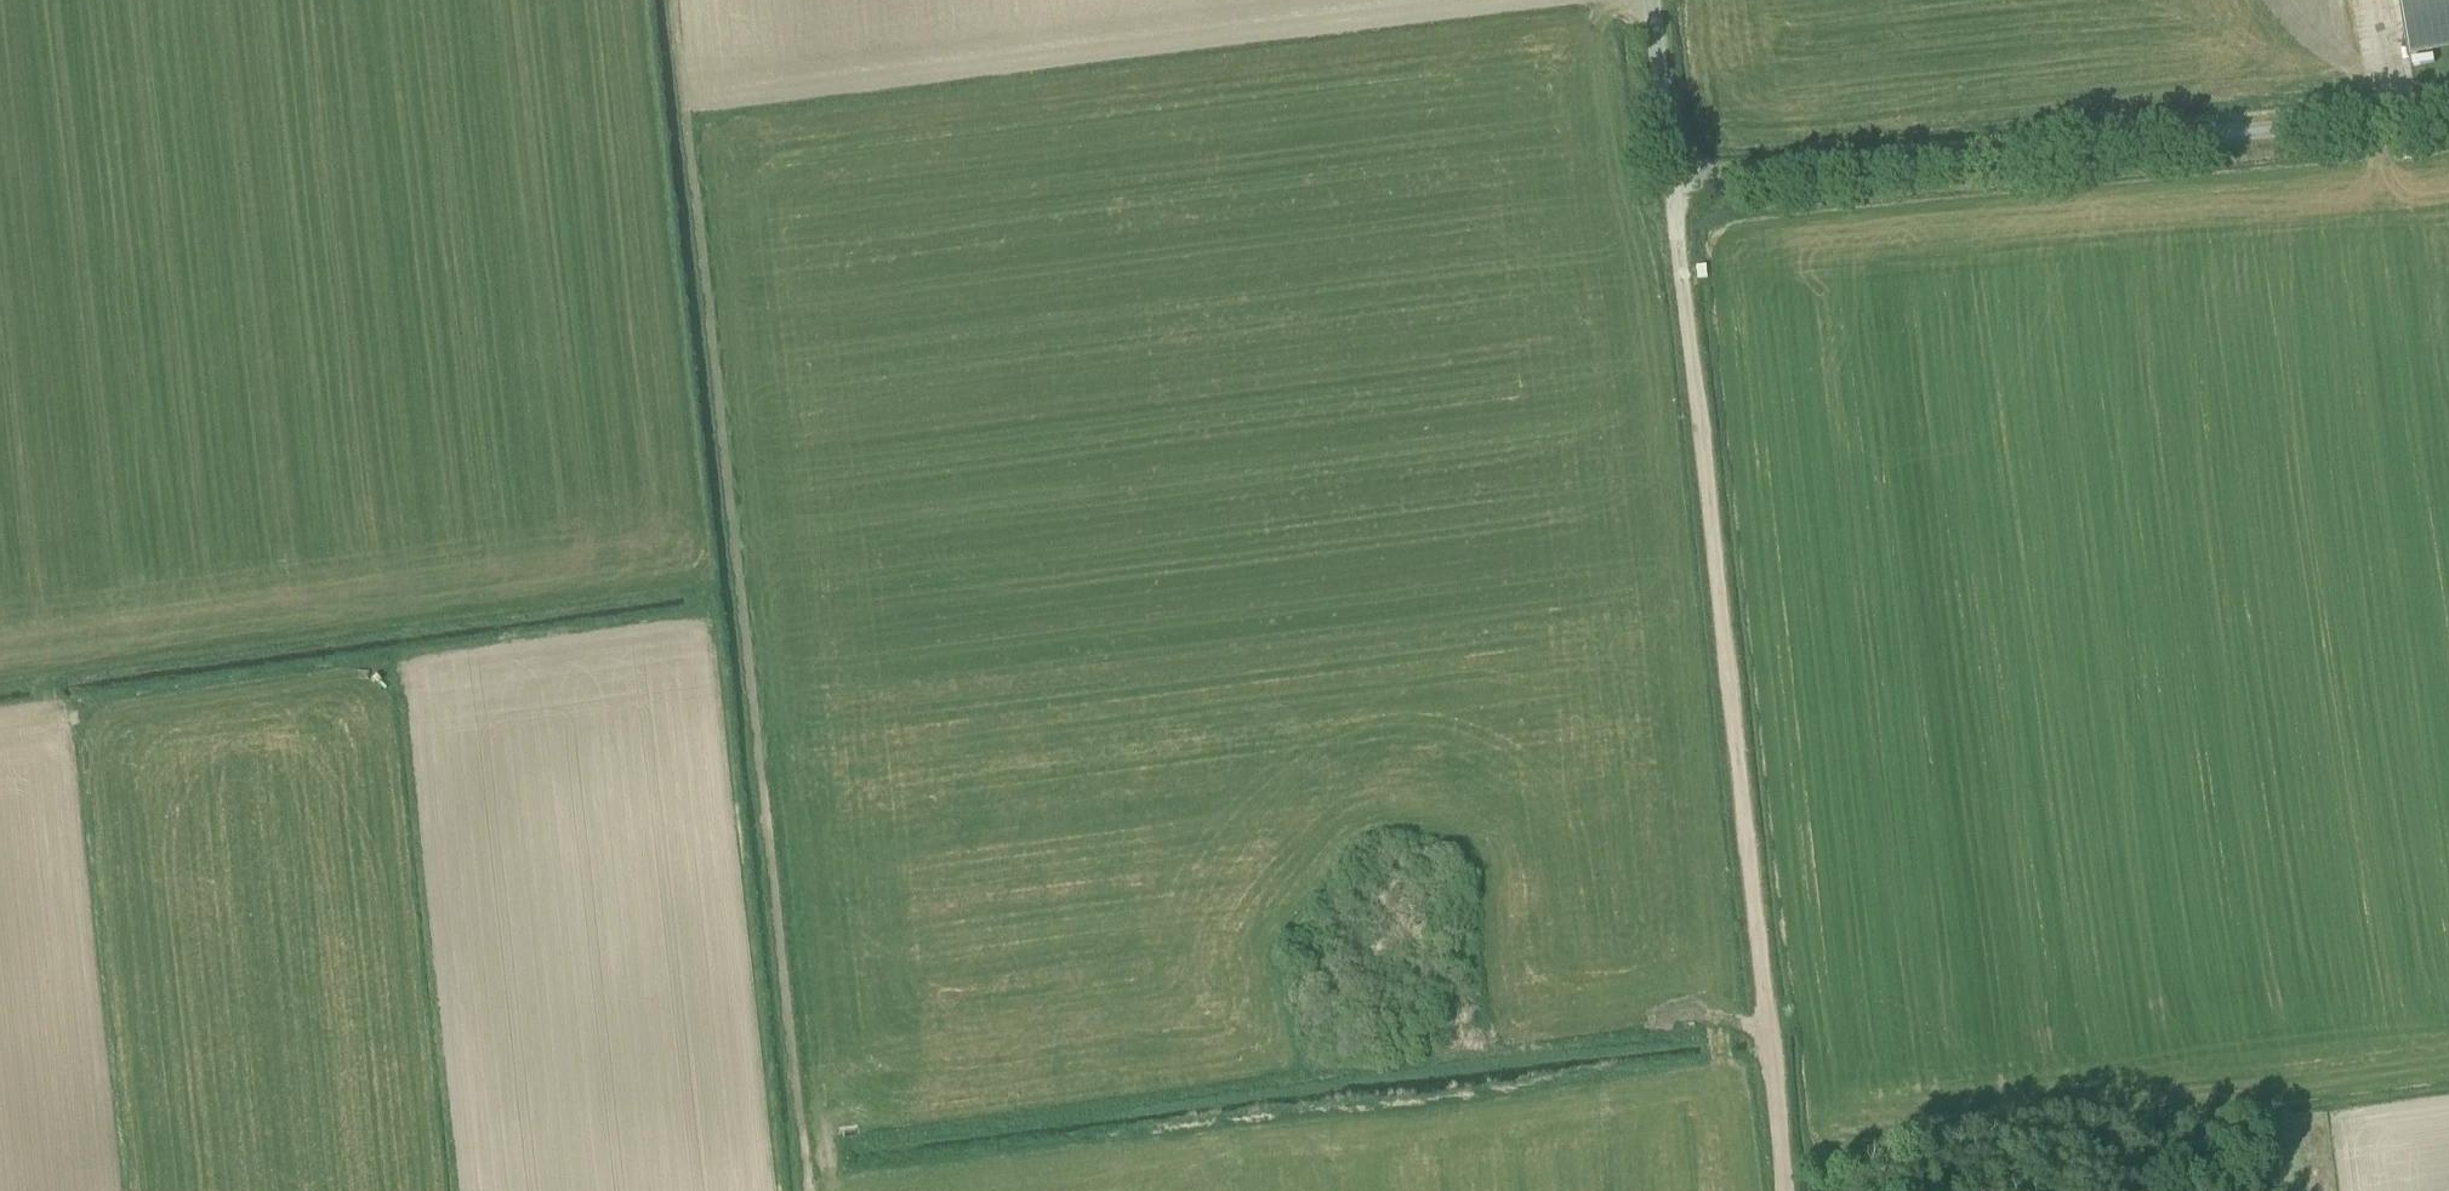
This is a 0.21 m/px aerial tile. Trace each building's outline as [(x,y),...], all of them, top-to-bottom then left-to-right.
[(2408,55),(2448,49),(2448,0),(2399,0),(2408,55)]
